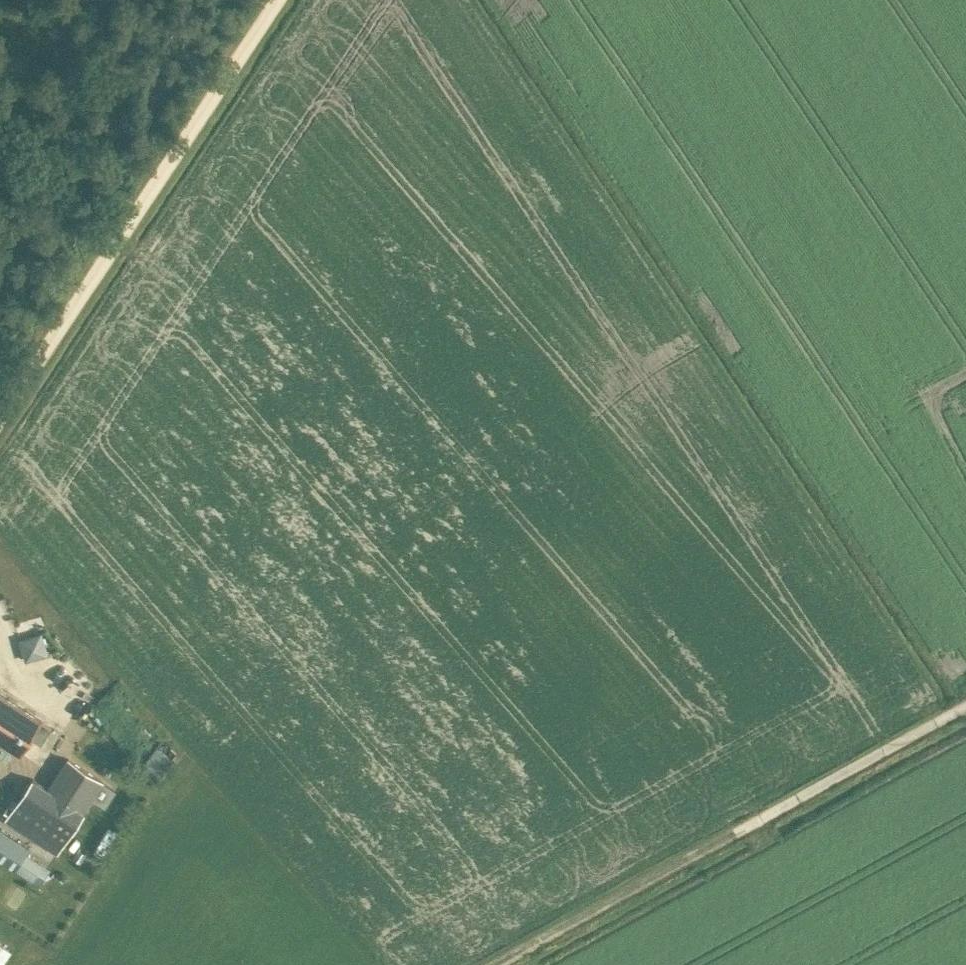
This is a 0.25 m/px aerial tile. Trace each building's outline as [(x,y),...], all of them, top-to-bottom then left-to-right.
[(20,638),(27,659),(48,652),(42,631),(20,638)] [(21,751),(42,719),(0,691),(0,738),(21,751)] [(158,744),(145,758),(158,769),(170,754),(158,744)] [(82,809),(102,778),(68,757),(49,787),(34,777),(8,816),(58,849),(84,810),(82,809)] [(30,845),(1,826),(0,827),(0,857),(16,867),(27,851),(30,845)] [(88,853),(80,848),(75,856),(82,861),(88,853)]
